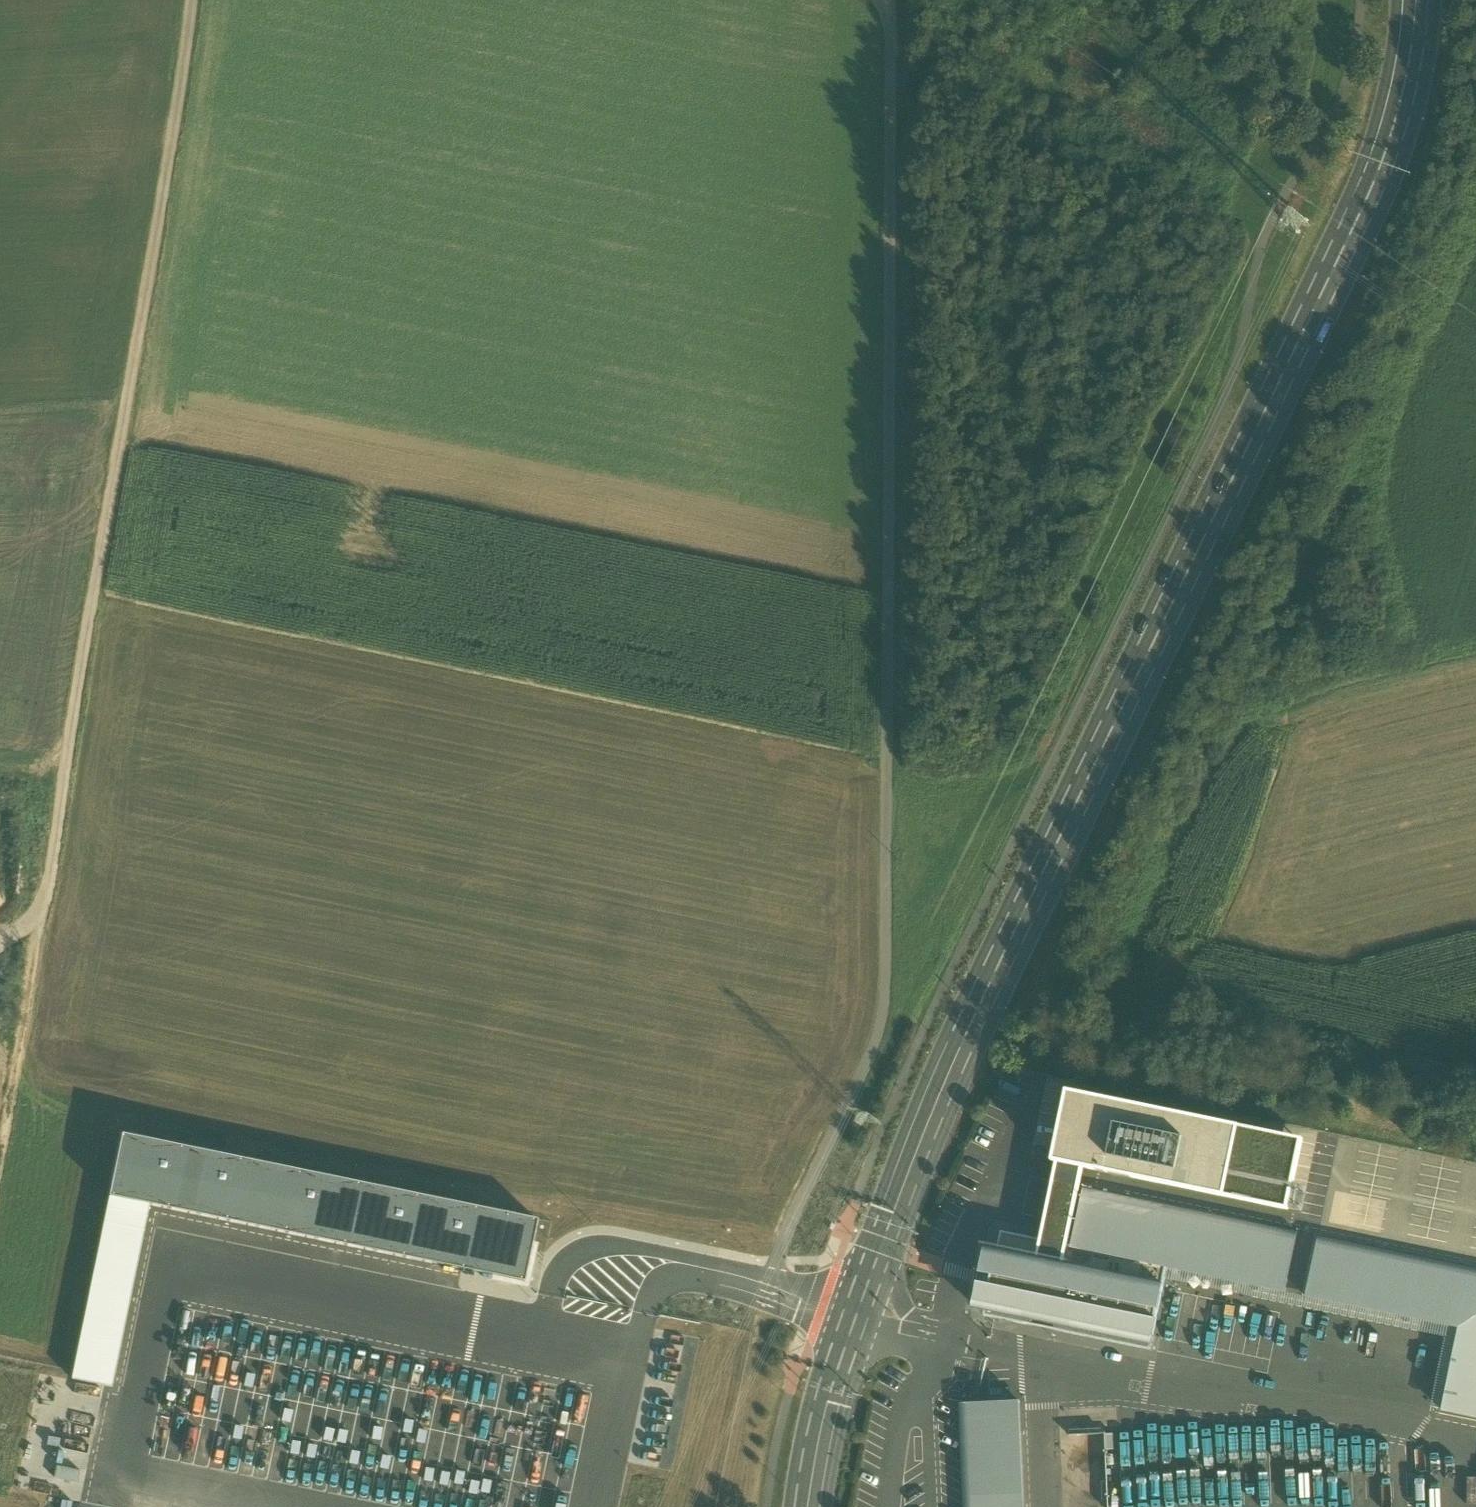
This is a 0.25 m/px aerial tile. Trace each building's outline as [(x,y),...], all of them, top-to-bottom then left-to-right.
[(1300,1141),(1065,1091),(1053,1160),(1059,1161),(1082,1166),(1287,1210),(1300,1141)] [(537,1220),(122,1134),(109,1197),(140,1203),(523,1282),(537,1220)] [(1298,1232),(1084,1190),(1067,1266),(1061,1264),(1082,1166),(1059,1161),(1039,1260),(986,1249),(981,1273),(992,1276),(990,1285),(979,1282),(974,1307),(985,1309),(984,1316),(1152,1348),(1168,1268),(1285,1292),(1298,1232)] [(140,1203),(109,1197),(72,1380),(103,1387),(140,1203)] [(1319,1237),(1306,1296),(1459,1328),(1442,1410),(1475,1417),(1475,1269),(1319,1237)] [(1020,1401),(1013,1402),(1013,1401),(959,1403),(964,1506),(1024,1506),(1020,1401)]
